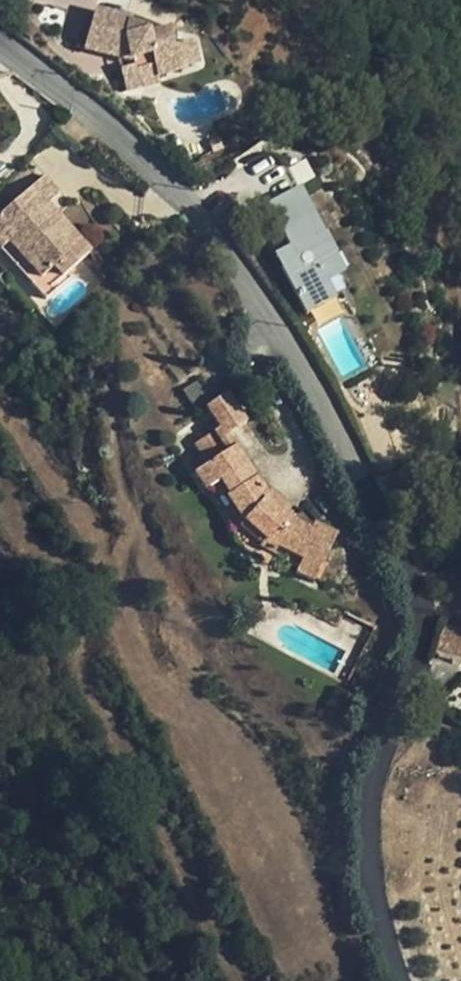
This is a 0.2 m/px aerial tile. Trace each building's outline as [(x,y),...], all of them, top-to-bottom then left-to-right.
[(125,40),(128,27),(129,22),(92,13),(82,50),(128,62),(130,61),(132,72),(152,68),(154,78),(196,67),(190,44),(171,49),(168,33),(146,38),(145,35),(125,40)] [(15,30),(29,41),(36,32),(22,20),(15,30)] [(125,40),(145,35),(145,32),(128,27),(125,40)] [(156,84),(154,78),(152,68),(132,72),(120,75),(124,92),(156,84)] [(212,153),(222,148),(218,140),(208,145),(212,153)] [(48,204),(60,193),(44,176),(0,215),(0,250),(8,243),(40,278),(32,285),(45,299),(54,290),(51,286),(90,251),(54,211),(48,217),(41,209),(48,204)] [(331,253),(296,188),(266,204),(285,237),(290,246),(288,250),(276,257),(301,305),(329,290),(314,263),(331,253)] [(48,217),(54,211),(48,204),(41,209),(48,217)] [(269,245),(276,257),(288,250),(290,246),(285,237),(269,245)] [(8,243),(0,250),(32,285),(40,278),(8,243)] [(222,426),(228,434),(248,420),(228,391),(205,406),(219,427),(222,426)] [(208,464),(219,480),(229,495),(227,497),(243,522),(239,527),(262,548),(267,543),(277,548),(302,560),(320,568),(336,534),(313,523),(311,529),(288,518),(295,511),(287,504),(280,513),(271,506),(279,497),(271,491),(267,495),(228,434),(222,426),(219,427),(195,444),(208,464)] [(204,490),(219,480),(208,464),(193,474),(204,490)] [(280,513),(287,504),(279,497),(271,506),(280,513)] [(267,543),(262,548),(262,549),(273,555),(277,548),(267,543)] [(313,583),(320,568),(302,560),(294,574),(313,583)] [(439,654),(460,661),(460,632),(447,627),(439,654)]
